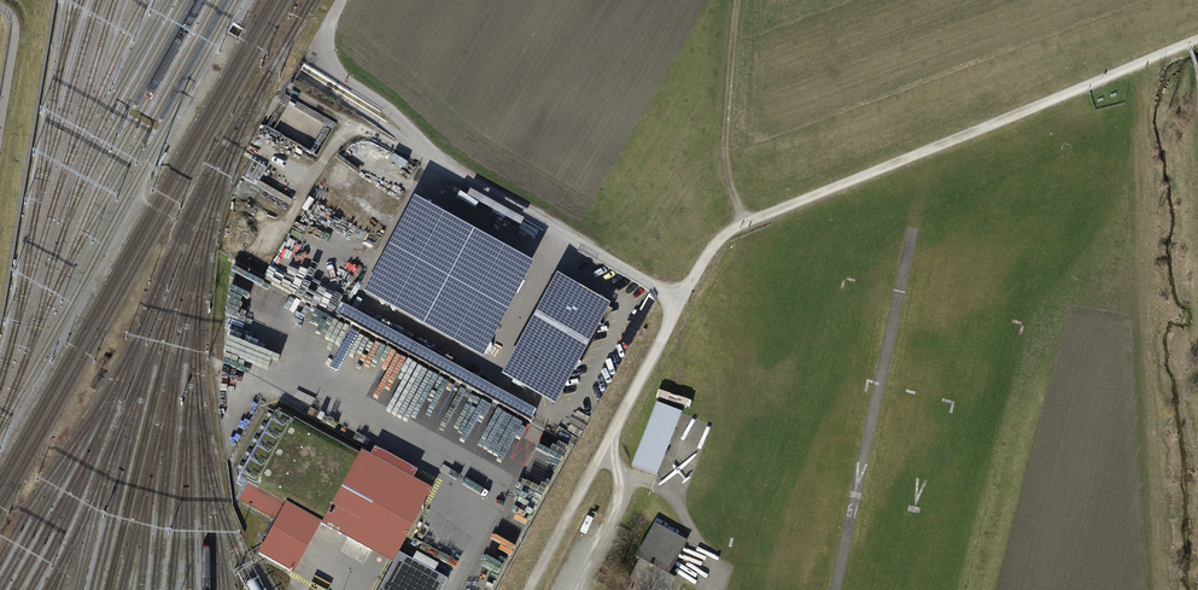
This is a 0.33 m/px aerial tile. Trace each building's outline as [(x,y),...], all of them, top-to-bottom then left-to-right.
[(252,161),(242,178),(255,185),(265,168),(252,161)] [(521,227),(525,221),(470,191),(469,194),(467,197),(521,227)] [(535,263),(416,200),(366,293),(486,356),(535,263)] [(612,303),(557,274),(506,371),(560,400),(612,303)] [(341,303),(335,313),(531,422),(537,412),(341,303)] [(656,401),(631,464),(656,474),(682,411),(656,401)] [(399,554),(434,491),(422,484),(363,451),(361,454),(295,417),(293,420),(271,409),(234,476),(249,485),(240,502),(276,521),(259,555),(295,574),(322,525),(381,557),(394,564),(399,554)] [(676,578),(668,574),(687,540),(654,521),(634,557),(639,559),(622,589),(669,589),(676,578)] [(379,589),(443,589),(448,580),(434,573),(439,565),(417,553),(412,561),(399,554),(394,564),(379,589)]
